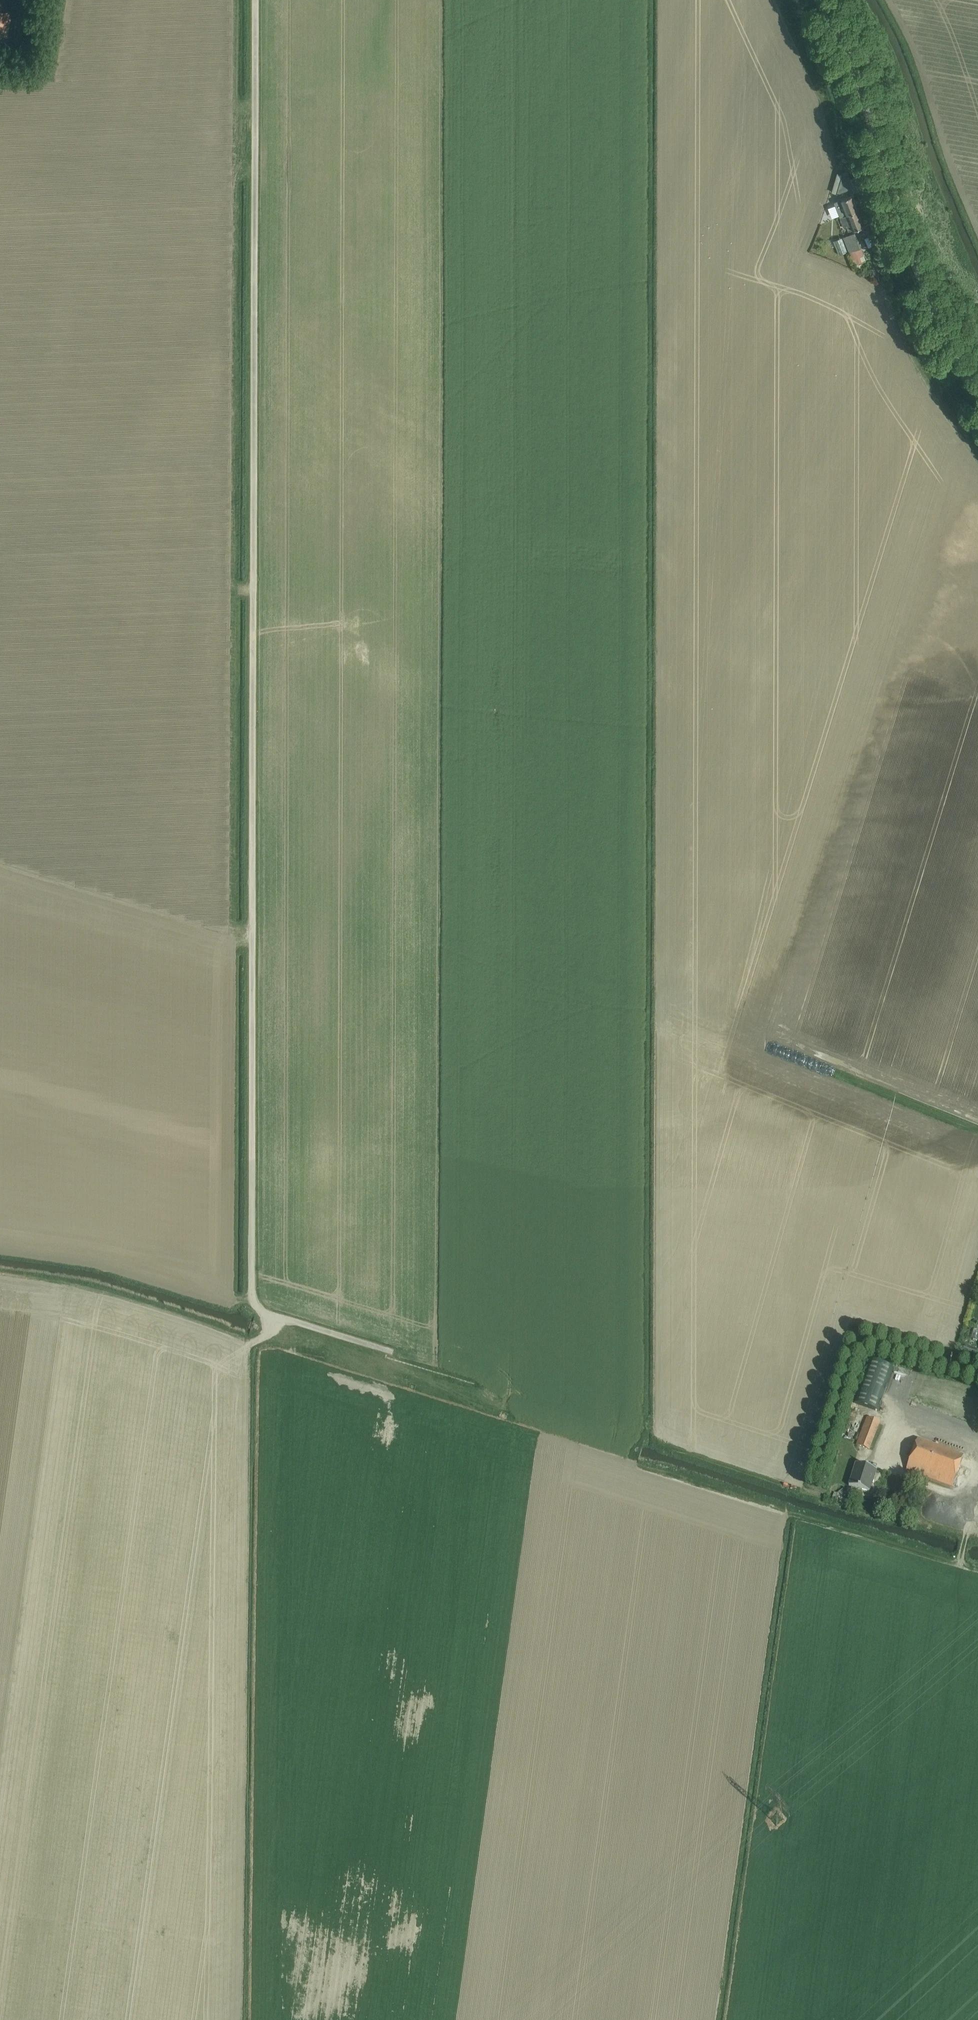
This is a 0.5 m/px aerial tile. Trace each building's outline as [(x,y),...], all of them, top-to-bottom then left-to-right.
[(12,11),(0,10),(0,37),(8,38),(12,11)] [(853,187),(847,172),(842,174),(837,172),(831,192),(836,193),(853,187)] [(839,215),(856,209),(851,195),(834,202),(839,215)] [(848,231),(863,225),(856,209),(839,215),(840,217),(844,227),(846,226),(848,231)] [(851,257),(862,253),(859,248),(860,247),(854,232),(843,236),(851,257)] [(975,1356),(977,1349),(964,1345),(962,1351),(975,1356)] [(869,1360),(854,1403),(879,1411),(893,1368),(869,1360)] [(869,1450),(879,1423),(866,1418),(856,1445),(869,1450)] [(951,1487),(963,1456),(917,1439),(906,1470),(951,1487)] [(869,1493),(876,1470),(856,1464),(848,1486),(869,1493)]
